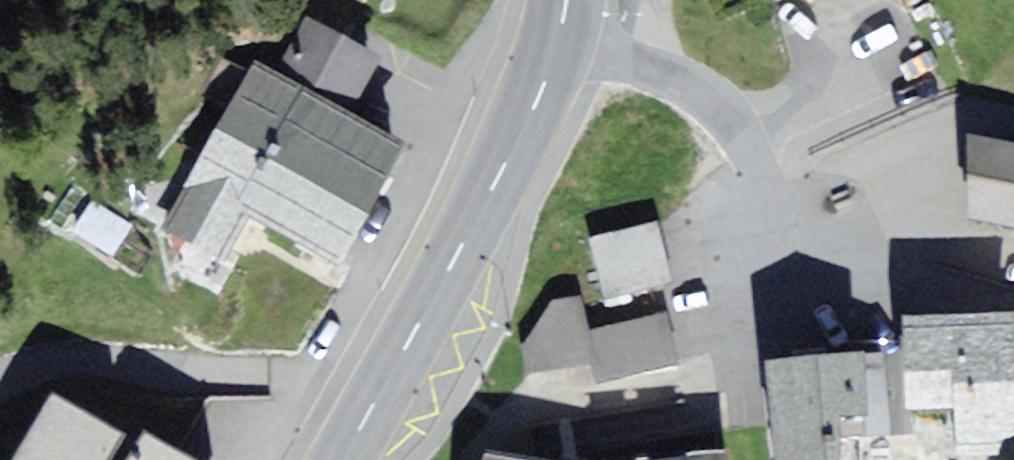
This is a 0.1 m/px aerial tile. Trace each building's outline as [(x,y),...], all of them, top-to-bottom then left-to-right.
[(329,101),(351,112),(381,54),(306,15),(276,73),(329,101)] [(276,73),(254,62),(164,229),(223,260),(250,216),(261,224),(329,101),(276,73)] [(351,112),(329,101),(261,224),(336,265),(405,142),(351,112)] [(967,133),(973,220),(1013,229),(1013,142),(967,133)] [(658,222),(590,239),(605,300),(673,283),(658,222)] [(590,329),(581,295),(554,299),(520,346),(526,374),(592,364),(599,362),(590,329)] [(667,311),(590,329),(599,362),(592,364),(597,382),(680,362),(667,311)] [(1013,459),(1013,313),(902,320),(904,406),(956,407),(956,459),(1013,459)] [(765,360),(774,459),(840,459),(836,415),(866,412),(863,356),(863,350),(817,355),(765,360)] [(887,354),(863,356),(866,412),(864,437),(892,432),(887,354)] [(124,431),(52,389),(11,459),(107,459),(124,431)] [(146,428),(127,459),(200,459),(146,428)] [(644,459),(730,459),(728,447),(644,459)] [(487,448),(484,459),(554,459),(487,448)]
